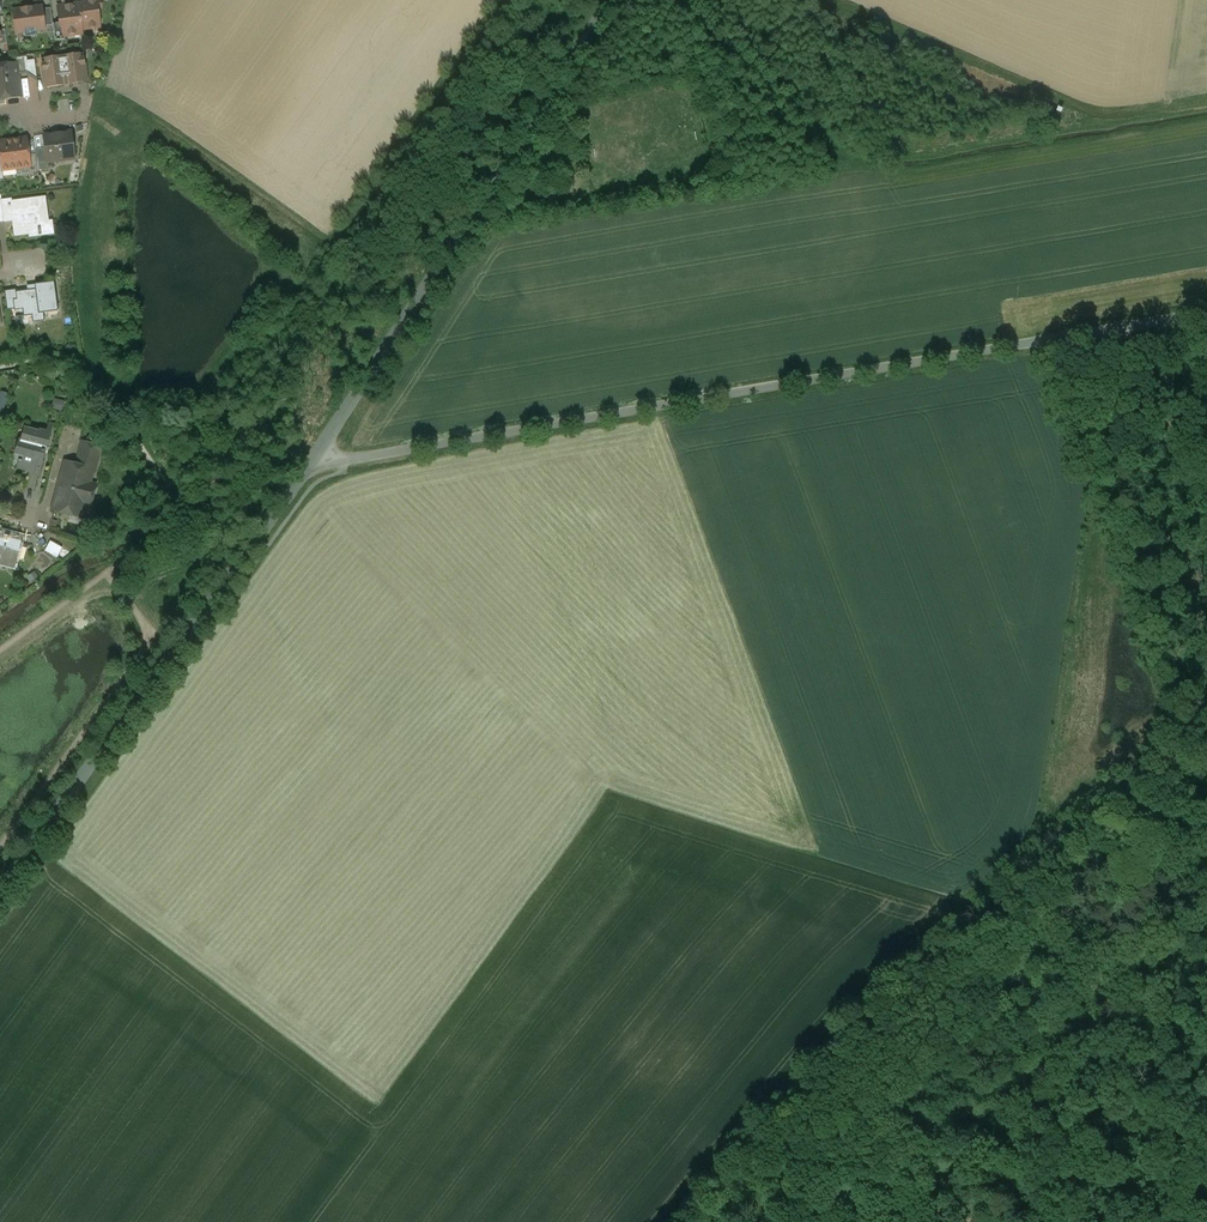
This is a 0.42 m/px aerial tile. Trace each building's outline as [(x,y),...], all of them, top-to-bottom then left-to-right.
[(79,5),(82,33),(83,33),(82,30),(96,28),(94,19),(98,18),(97,9),(101,8),(100,0),(85,0),(86,4),(79,5)] [(79,5),(58,7),(60,23),(60,26),(62,26),(63,36),(64,36),(82,33),(79,5)] [(42,7),(30,9),(30,8),(22,9),(22,10),(12,11),(15,33),(24,32),(25,37),(36,36),(35,31),(45,29),(44,26),(42,9),(42,7)] [(50,8),(42,9),(44,26),(53,25),(53,24),(50,8)] [(60,23),(53,24),(53,25),(55,41),(65,40),(64,36),(63,36),(62,26),(60,26),(60,23)] [(33,54),(24,56),(26,74),(34,80),(35,83),(31,89),(33,101),(39,100),(33,54)] [(78,55),(46,60),(46,64),(42,65),(45,83),(46,82),(47,87),(62,85),(63,85),(68,84),(69,84),(84,82),(84,77),(86,77),(83,59),(79,60),(78,55)] [(24,56),(14,57),(15,64),(17,64),(18,75),(26,74),(24,56)] [(0,66),(0,100),(21,97),(18,75),(17,64),(15,64),(0,66)] [(70,133),(44,136),(45,148),(47,162),(48,162),(60,161),(62,155),(73,154),(70,133)] [(26,140),(20,141),(20,139),(12,140),(16,169),(29,167),(30,167),(29,156),(26,140)] [(0,143),(0,158),(0,160),(2,171),(16,169),(12,140),(4,141),(4,143),(0,143)] [(45,148),(35,150),(36,155),(38,171),(49,170),(48,162),(47,162),(45,148)] [(36,155),(29,156),(30,167),(29,167),(31,177),(39,176),(38,171),(36,155)] [(35,200),(11,203),(10,201),(2,202),(5,222),(14,220),(14,225),(13,225),(13,226),(14,226),(15,236),(29,234),(29,231),(38,230),(38,236),(41,236),(41,235),(52,234),(51,223),(47,223),(46,211),(37,212),(35,200)] [(35,290),(16,292),(16,290),(4,291),(7,310),(14,310),(14,311),(23,310),(24,316),(29,316),(30,323),(35,323),(35,322),(45,321),(43,314),(58,312),(54,282),(34,285),(35,290)] [(39,433),(24,429),(21,441),(19,441),(15,454),(24,456),(22,463),(28,465),(26,472),(39,476),(43,463),(42,462),(45,449),(46,449),(50,434),(39,431),(39,433)] [(76,466),(65,463),(53,509),(80,517),(85,497),(90,498),(93,485),(89,484),(92,471),(95,472),(101,448),(82,443),(76,466)] [(0,533),(0,562),(14,566),(21,538),(0,533)] [(46,551),(58,557),(64,546),(52,540),(46,551)] [(68,561),(73,552),(65,547),(60,557),(68,561)]
